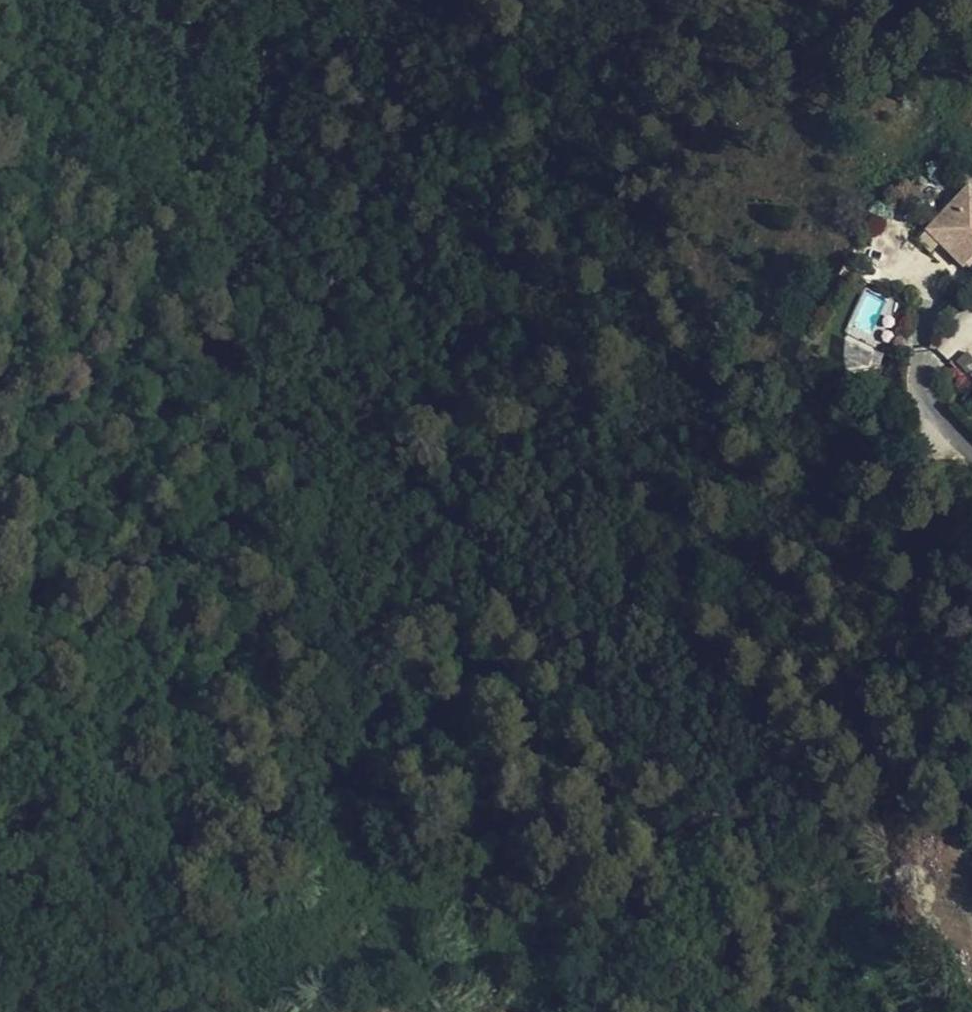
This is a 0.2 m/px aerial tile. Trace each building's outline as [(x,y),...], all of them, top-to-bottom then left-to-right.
[(971,191),(939,225),(962,248),(954,257),(968,270),(971,266),(971,191)] [(931,234),(954,257),(962,248),(939,225),(931,234)] [(864,291),(853,321),(874,328),(885,299),(864,291)] [(875,375),(883,351),(849,338),(840,363),(875,375)]
